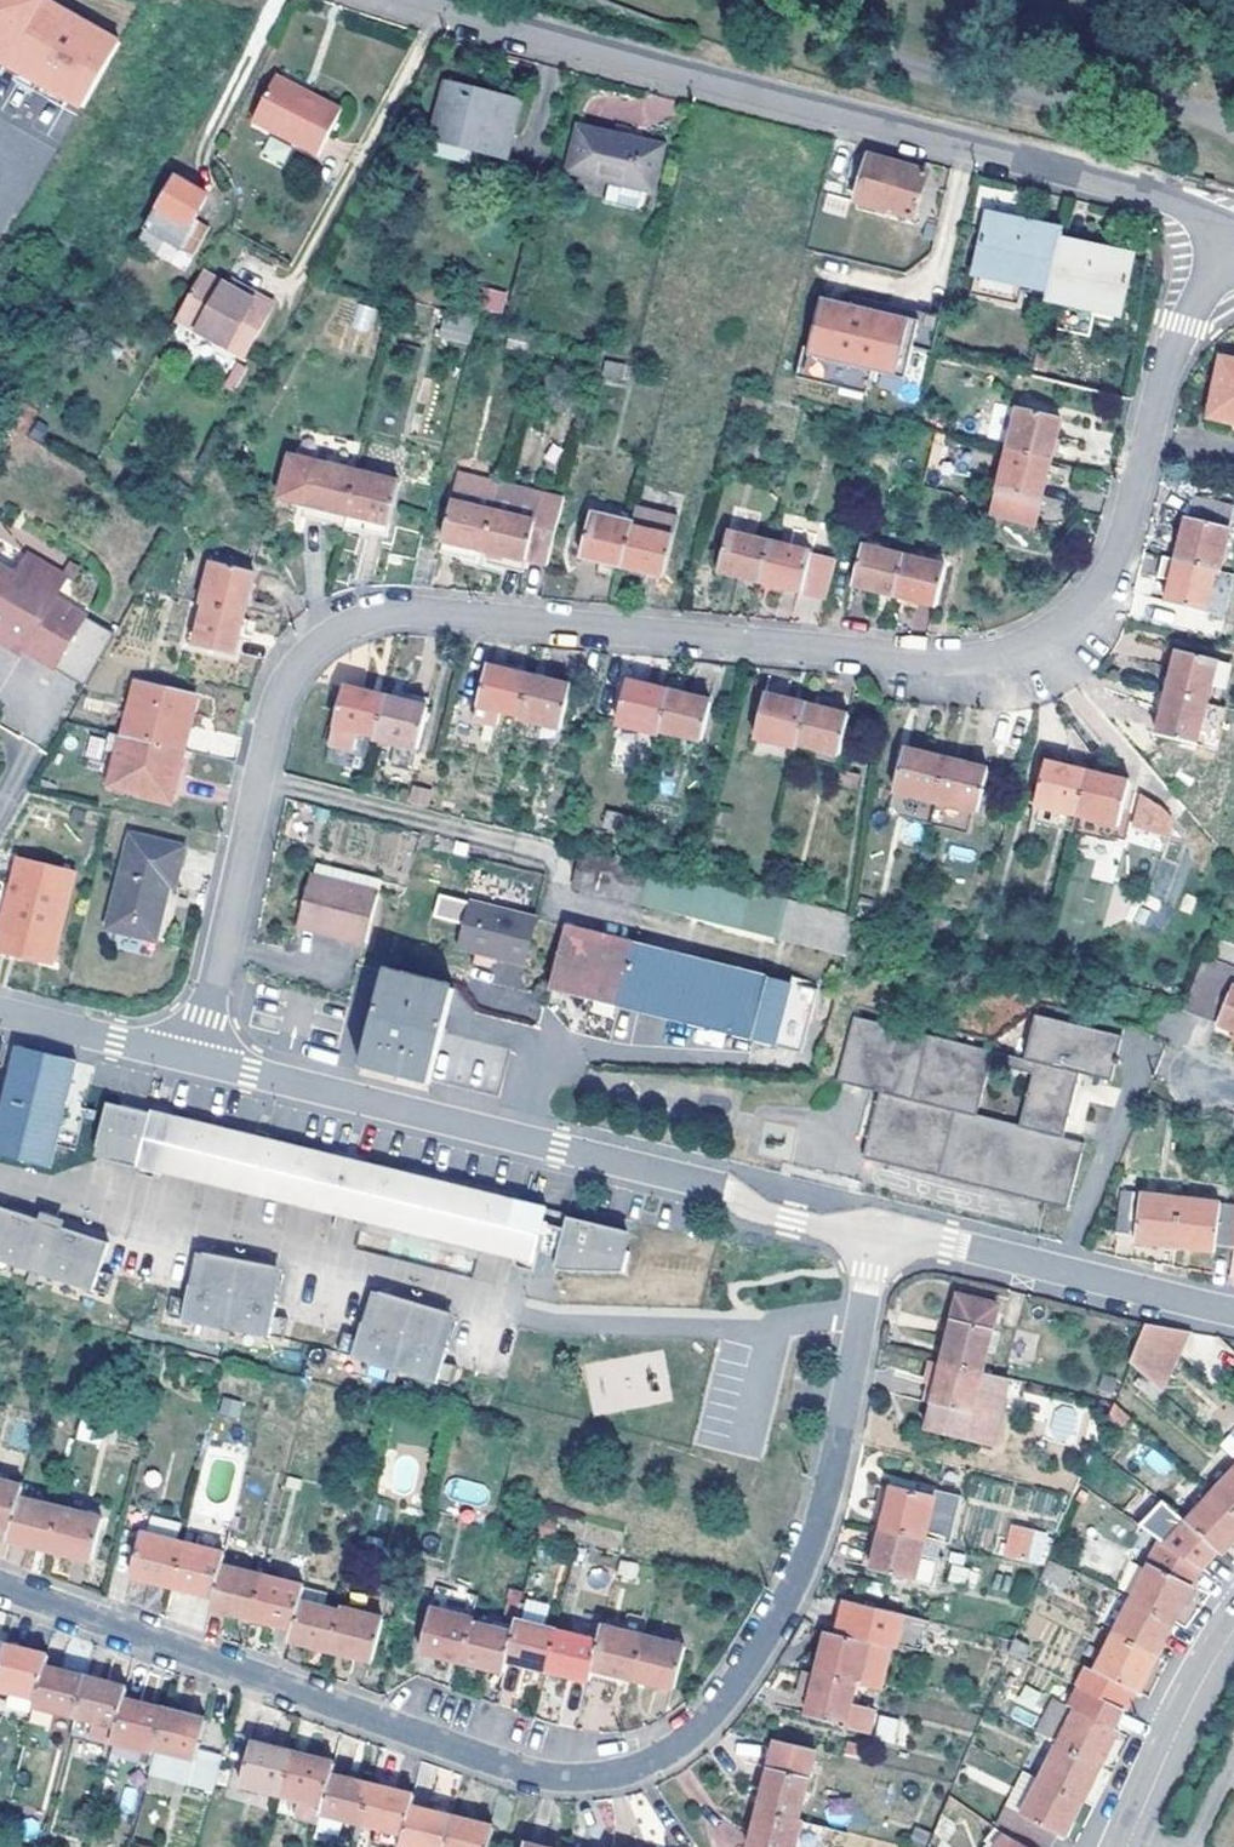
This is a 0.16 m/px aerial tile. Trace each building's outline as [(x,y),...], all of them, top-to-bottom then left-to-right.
[(41,0),(0,0),(0,63),(77,107),(114,41),(41,0)] [(284,140),(310,94),(276,77),(253,124),(284,140)] [(447,83),(445,89),(478,96),(479,91),(447,83)] [(478,96),(445,89),(429,154),(462,162),(466,147),(505,156),(519,101),(479,91),(478,96)] [(341,110),(310,94),(284,140),(318,156),(341,110)] [(663,144),(579,123),(566,168),(616,181),(651,190),(663,144)] [(868,156),(852,199),(908,216),(922,172),(886,162),(868,156)] [(194,211),(202,195),(171,178),(119,268),(132,277),(158,233),(176,242),(194,211)] [(646,189),(616,181),(612,197),(614,201),(638,207),(641,205),(646,189)] [(206,219),(194,211),(176,242),(190,249),(206,219)] [(976,266),(1049,283),(1061,237),(1063,227),(989,211),(976,266)] [(1049,283),(1048,292),(1120,308),(1132,253),(1061,237),(1049,283)] [(975,275),(1048,292),(1049,283),(976,266),(975,275)] [(175,317),(183,321),(210,273),(202,268),(175,317)] [(210,273),(183,321),(244,356),(276,301),(258,291),(254,298),(228,283),(210,273)] [(233,276),(228,283),(254,298),(258,291),(233,276)] [(479,310),(504,312),(506,290),(481,288),(479,310)] [(1048,292),(1046,299),(1118,315),(1120,308),(1048,292)] [(875,361),(908,370),(915,347),(934,352),(941,326),(887,312),(890,304),(855,294),(852,303),(850,312),(821,304),(811,345),(804,343),(797,374),(867,393),(873,370),(875,361)] [(852,303),(823,295),(821,304),(850,312),(852,303)] [(943,317),(890,304),(887,312),(941,326),(943,317)] [(469,335),(475,316),(447,309),(442,328),(469,335)] [(908,370),(875,361),(873,370),(906,379),(908,370)] [(1220,365),(1207,422),(1233,428),(1233,368),(1220,365)] [(1017,409),(1006,450),(1047,460),(1057,419),(1017,409)] [(1047,460),(1006,450),(989,513),(1031,522),(1047,460)] [(323,518),(341,523),(356,468),(292,452),(281,493),(305,499),(326,504),(323,518)] [(458,476),(499,486),(501,480),(501,476),(460,465),(458,476)] [(356,468),(341,523),(367,528),(370,515),(389,519),(397,480),(356,468)] [(457,555),(480,561),(499,486),(458,476),(442,538),(460,543),(457,555)] [(499,486),(480,561),(505,566),(509,556),(525,560),(546,566),(563,496),(501,480),(499,486)] [(326,504),(305,499),(301,513),(323,518),(326,504)] [(1212,572),(1217,573),(1231,512),(1192,502),(1187,522),(1183,522),(1174,563),(1212,572)] [(679,515),(636,505),(630,525),(622,564),(664,576),(679,515)] [(370,515),(367,528),(386,532),(389,519),(370,515)] [(622,564),(630,525),(591,515),(581,554),(622,564)] [(762,580),(770,541),(729,532),(719,570),(762,580)] [(460,543),(442,538),(439,550),(457,555),(460,543)] [(762,580),(829,597),(837,559),(770,541),(762,580)] [(438,550),(416,544),(405,588),(428,590),(438,550)] [(897,594),(907,553),(866,545),(855,585),(897,594)] [(950,565),(907,553),(897,594),(940,603),(950,565)] [(23,555),(10,576),(49,600),(61,579),(23,555)] [(509,556),(505,566),(521,571),(525,560),(509,556)] [(201,605),(239,614),(248,571),(208,560),(196,603),(201,605)] [(1171,576),(1174,563),(1167,561),(1163,574),(1171,576)] [(1201,613),(1212,572),(1174,563),(1171,576),(1165,603),(1201,613)] [(0,569),(0,647),(9,652),(17,651),(48,670),(49,667),(81,685),(109,636),(79,619),(80,618),(49,600),(10,576),(0,569)] [(228,655),(239,614),(201,605),(190,646),(228,655)] [(1174,654),(1164,694),(1202,704),(1211,664),(1174,654)] [(511,719),(521,681),(478,672),(464,725),(488,730),(492,715),(511,719)] [(561,692),(521,681),(511,719),(510,724),(539,731),(536,743),(547,746),(561,692)] [(608,728),(651,739),(652,733),(662,696),(620,687),(608,728)] [(367,735),(377,699),(335,689),(325,724),(320,743),(344,750),(349,732),(367,737),(367,735)] [(1202,704),(1164,694),(1154,738),(1192,746),(1202,704)] [(662,696),(652,733),(696,744),(704,707),(662,696)] [(792,746),(802,706),(761,696),(749,738),(791,749),(792,746)] [(419,709),(377,699),(367,735),(367,737),(365,743),(407,752),(419,709)] [(134,743),(175,754),(186,711),(145,701),(134,743)] [(844,717),(802,706),(792,746),(812,751),(810,764),(831,769),(844,717)] [(128,760),(134,743),(118,738),(113,758),(128,760)] [(165,793),(175,754),(134,743),(128,760),(123,783),(165,793)] [(929,804),(941,761),(900,751),(884,805),(925,817),(929,804)] [(983,773),(941,761),(929,804),(971,813),(983,773)] [(1072,817),(1083,777),(1042,767),(1030,806),(1072,817)] [(1124,788),(1083,777),(1072,817),(1070,828),(1112,839),(1121,833),(1130,795),(1124,793),(1124,788)] [(1137,799),(1131,826),(1158,832),(1164,816),(1152,803),(1137,799)] [(131,830),(111,912),(169,927),(182,882),(175,880),(184,842),(131,830)] [(941,847),(937,863),(967,871),(972,855),(941,847)] [(574,853),(565,889),(633,906),(641,870),(574,853)] [(11,884),(0,925),(0,930),(45,942),(64,869),(18,857),(11,884)] [(304,869),(301,879),(369,894),(372,884),(304,869)] [(633,906),(835,954),(843,918),(641,870),(633,906)] [(301,879),(290,924),(328,933),(326,941),(356,947),(369,894),(301,879)] [(11,884),(0,881),(0,925),(11,884)] [(462,905),(430,897),(425,922),(456,929),(462,905)] [(451,952),(467,956),(489,961),(517,968),(528,922),(462,905),(456,929),(451,952)] [(167,938),(169,927),(111,912),(108,924),(167,938)] [(328,933),(290,924),(289,933),(326,941),(328,933)] [(622,949),(555,933),(540,993),(607,1009),(622,949)] [(807,993),(622,949),(607,1009),(745,1041),(747,1032),(770,1037),(775,1017),(800,1023),(807,993)] [(489,961),(467,956),(465,969),(486,974),(489,961)] [(1197,972),(1182,1009),(1233,1030),(1233,987),(1197,972)] [(435,1040),(441,1014),(370,997),(354,1071),(392,1080),(492,1104),(504,1055),(435,1040)] [(1080,1071),(1112,1079),(1124,1033),(1036,1014),(1024,1057),(852,1016),(836,1080),(878,1091),(864,1157),(1068,1205),(1084,1142),(1064,1136),(1080,1071)] [(747,1032),(745,1041),(794,1052),(800,1023),(775,1017),(770,1037),(747,1032)] [(13,1046),(0,1096),(0,1153),(45,1164),(71,1060),(40,1052),(13,1046)] [(89,1153),(526,1263),(535,1226),(539,1209),(420,1179),(303,1150),(157,1113),(102,1099),(89,1153)] [(1131,1243),(1169,1248),(1176,1198),(1117,1190),(1111,1233),(1131,1237),(1131,1243)] [(1229,1249),(1233,1205),(1176,1198),(1169,1248),(1210,1253),(1212,1247),(1229,1249)] [(100,1294),(106,1274),(93,1270),(102,1242),(65,1230),(14,1213),(0,1208),(0,1262),(100,1294)] [(540,1211),(536,1227),(553,1231),(557,1215),(540,1211)] [(536,1227),(535,1226),(526,1263),(552,1272),(561,1272),(619,1273),(628,1234),(560,1217),(556,1231),(553,1231),(536,1227)] [(93,1270),(106,1274),(115,1246),(102,1242),(93,1270)] [(182,1318),(181,1319),(277,1339),(282,1318),(268,1315),(271,1300),(262,1298),(269,1264),(238,1258),(196,1249),(186,1297),(172,1294),(168,1315),(182,1318)] [(262,1298),(271,1300),(278,1266),(269,1264),(262,1298)] [(351,1358),(446,1386),(452,1366),(438,1362),(443,1346),(433,1344),(443,1311),(414,1302),(372,1289),(358,1336),(344,1332),(338,1352),(352,1356),(351,1358)] [(950,1293),(940,1334),(933,1357),(973,1368),(978,1350),(988,1302),(950,1293)] [(443,1311),(433,1344),(443,1346),(453,1313),(443,1311)] [(1188,1335),(1141,1324),(1124,1366),(1161,1399),(1178,1360),(1188,1335)] [(613,1409),(671,1398),(662,1352),(628,1359),(634,1389),(610,1394),(613,1409)] [(973,1368),(933,1357),(933,1360),(924,1357),(919,1374),(928,1376),(922,1400),(915,1427),(984,1443),(998,1389),(970,1381),(973,1368)] [(1001,1375),(973,1368),(970,1381),(998,1389),(1001,1375)] [(928,1376),(919,1374),(914,1398),(922,1400),(928,1376)] [(1051,1436),(1072,1439),(1077,1409),(1056,1406),(1051,1436)] [(1233,1468),(1233,1438),(1220,1453),(1233,1467),(1233,1468)] [(1208,1494),(1233,1517),(1233,1468),(1233,1467),(1208,1494)] [(456,1480),(454,1496),(481,1500),(484,1484),(456,1480)] [(0,1482),(0,1525),(5,1526),(12,1498),(14,1486),(0,1482)] [(933,1540),(939,1541),(951,1500),(885,1482),(873,1524),(916,1535),(933,1540)] [(1208,1494),(1182,1522),(1180,1525),(1207,1550),(1214,1556),(1229,1540),(1233,1534),(1233,1517),(1208,1494)] [(5,1526),(3,1537),(44,1547),(53,1507),(12,1498),(5,1526)] [(1135,1524),(1155,1539),(1191,1565),(1207,1550),(1180,1525),(1182,1522),(1156,1498),(1135,1524)] [(86,1557),(96,1518),(53,1507),(44,1547),(86,1557)] [(863,1559),(873,1524),(865,1522),(854,1556),(863,1559)] [(909,1557),(916,1535),(873,1524),(863,1559),(862,1564),(921,1579),(927,1561),(909,1557)] [(1002,1558),(1022,1563),(1031,1534),(1010,1529),(1002,1558)] [(124,1572),(166,1583),(174,1541),(133,1532),(130,1546),(124,1572)] [(927,1561),(933,1540),(916,1535),(909,1557),(927,1561)] [(1125,1598),(1167,1620),(1179,1597),(1195,1567),(1191,1565),(1155,1539),(1125,1598)] [(174,1541),(166,1583),(205,1593),(213,1563),(216,1552),(174,1541)] [(216,1552),(213,1563),(236,1569),(240,1554),(216,1549),(216,1552)] [(1195,1567),(1201,1571),(1210,1561),(1214,1556),(1207,1550),(1191,1565),(1195,1567)] [(1059,1590),(1069,1568),(1044,1554),(1039,1567),(1034,1581),(1059,1590)] [(244,1615),(254,1573),(236,1569),(213,1563),(205,1593),(203,1604),(244,1615)] [(296,1584),(254,1573),(244,1615),(285,1625),(292,1599),(296,1584)] [(316,1604),(320,1589),(296,1584),(292,1599),(316,1604)] [(414,1647),(455,1657),(463,1621),(469,1593),(429,1585),(414,1647)] [(821,1628),(810,1667),(848,1678),(871,1684),(882,1643),(890,1644),(898,1612),(840,1598),(832,1630),(821,1628)] [(1125,1598),(1107,1635),(1150,1657),(1160,1635),(1167,1620),(1125,1598)] [(283,1637),(323,1647),(333,1608),(316,1604),(292,1599),(285,1625),(283,1637)] [(333,1608),(323,1647),(365,1656),(374,1619),(333,1608)] [(505,1631),(498,1656),(538,1667),(548,1630),(508,1619),(505,1631)] [(498,1656),(505,1631),(463,1621),(455,1657),(495,1668),(498,1656)] [(634,1636),(592,1626),(587,1639),(581,1668),(625,1678),(634,1636)] [(587,1639),(548,1630),(538,1667),(579,1678),(581,1668),(587,1639)] [(1107,1635),(1079,1688),(1116,1707),(1127,1687),(1132,1690),(1150,1657),(1107,1635)] [(634,1636),(625,1678),(664,1687),(674,1646),(634,1636)] [(1007,1641),(1004,1650),(1022,1659),(1028,1645),(1009,1637),(1007,1641)] [(30,1697),(38,1665),(40,1655),(0,1645),(0,1690),(30,1697)] [(498,1656),(495,1668),(535,1678),(538,1667),(498,1656)] [(78,1677),(38,1665),(30,1697),(27,1707),(68,1717),(78,1677)] [(810,1667),(799,1665),(792,1690),(804,1693),(801,1709),(862,1725),(868,1701),(844,1695),(848,1678),(810,1667)] [(625,1678),(581,1668),(579,1678),(622,1689),(625,1678)] [(78,1677),(68,1717),(93,1723),(90,1738),(105,1742),(117,1699),(119,1686),(78,1677)] [(1052,1743),(1095,1765),(1112,1731),(1107,1728),(1116,1707),(1079,1688),(1072,1685),(1063,1704),(1069,1708),(1052,1743)] [(1033,1733),(1052,1743),(1069,1708),(1063,1704),(1050,1698),(1033,1733)] [(117,1699),(105,1742),(146,1751),(148,1747),(156,1708),(117,1699)] [(198,1719),(156,1708),(148,1747),(189,1757),(198,1719)] [(896,1742),(898,1718),(876,1716),(874,1740),(896,1742)] [(767,1768),(756,1808),(795,1818),(805,1776),(813,1745),(777,1736),(775,1735),(767,1768)] [(1052,1743),(1034,1779),(1076,1800),(1086,1783),(1095,1765),(1052,1743)] [(233,1788),(272,1797),(283,1754),(242,1744),(233,1788)] [(283,1754),(272,1797),(315,1809),(324,1776),(326,1764),(283,1754)] [(1025,1846),(1045,1846),(1052,1834),(1059,1835),(1076,1800),(1034,1779),(1018,1770),(1000,1804),(989,1823),(1025,1846)] [(365,1785),(324,1776),(315,1809),(313,1818),(355,1827),(365,1785)] [(365,1785),(355,1827),(396,1836),(404,1808),(407,1796),(365,1785)] [(447,1818),(444,1817),(404,1808),(396,1836),(394,1846),(439,1846),(447,1818)] [(756,1808),(747,1846),(791,1846),(798,1819),(795,1818),(756,1808)] [(447,1818),(439,1846),(484,1846),(488,1829),(447,1818)] [(989,1823),(979,1837),(992,1846),(1025,1846),(989,1823)]
